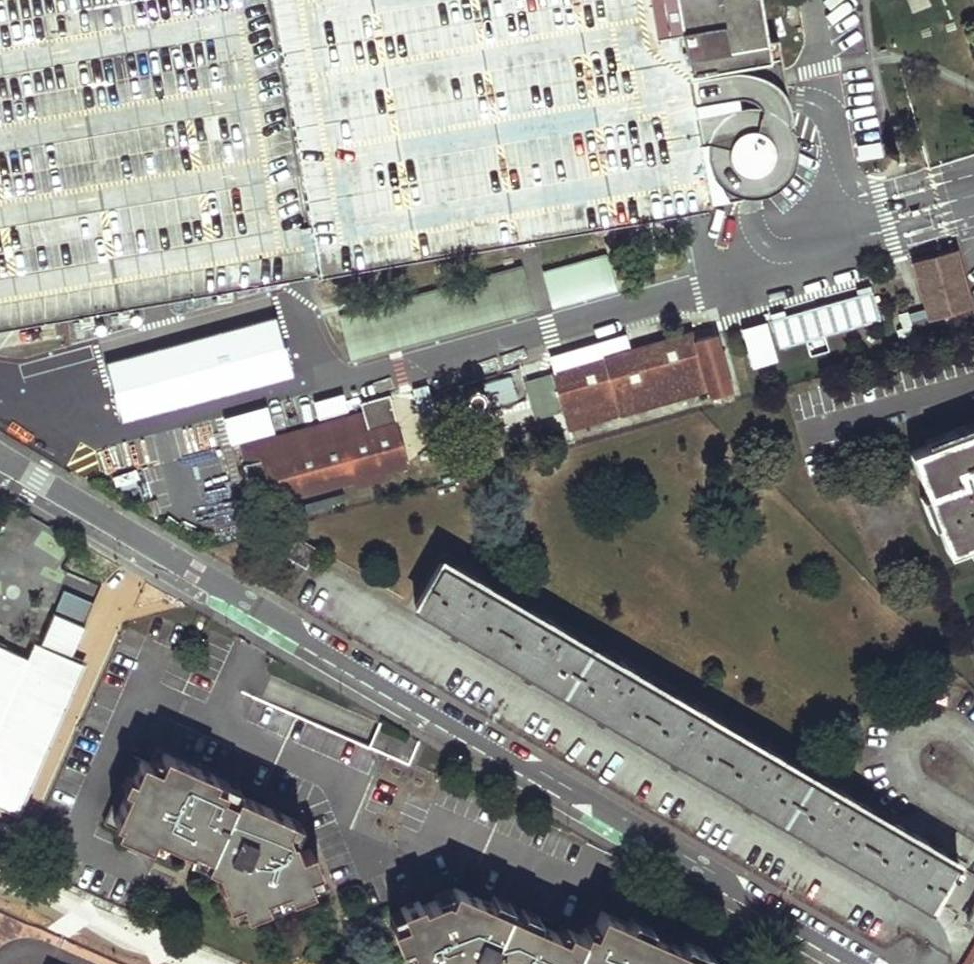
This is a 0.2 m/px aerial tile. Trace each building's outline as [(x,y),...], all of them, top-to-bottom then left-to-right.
[(701,205),(700,198),(741,191),(750,162),(754,162),(755,161),(756,161),(757,161),(758,161),(760,160),(762,159),(763,159),(764,158),(768,154),(770,151),(772,148),(772,146),(772,144),(772,138),(772,136),(772,134),(771,133),(771,132),(769,130),(766,126),(763,124),(761,123),(758,121),(757,121),(757,120),(754,121),(753,120),(751,120),(791,105),(779,26),(768,27),(763,0),(0,0),(0,324),(701,205)] [(971,309),(955,251),(916,262),(931,320),(971,309)] [(556,289),(561,305),(613,289),(603,255),(542,273),(547,292),(556,289)] [(103,362),(117,422),(291,379),(276,320),(103,362)] [(735,399),(716,328),(554,375),(570,431),(583,428),(585,433),(593,431),(591,425),(712,390),(717,405),(735,399)] [(484,389),(484,386),(483,383),(481,380),(478,378),(475,376),(470,376),(466,378),(463,381),(461,384),(460,388),(461,392),(463,396),(466,398),(470,399),(475,399),(480,396),(482,393),(484,389)] [(407,465),(387,391),(358,399),(363,417),(245,448),(250,468),(264,465),(260,472),(258,481),(259,488),(263,495),(267,499),(270,501),(407,465)] [(915,446),(951,547),(973,540),(973,427),(915,446)] [(306,566),(316,548),(299,538),(288,556),(306,566)] [(924,845),(927,840),(914,831),(910,837),(878,818),(851,802),(853,797),(840,789),(837,794),(777,759),(780,754),(767,746),(764,751),(704,717),(707,711),(693,702),(690,708),(630,673),(633,668),(620,660),(617,665),(557,631),(560,625),(545,616),(542,621),(483,588),(486,581),(473,574),(470,579),(440,562),(416,605),(929,906),(933,899),(973,922),(973,875),(924,845)] [(54,607),(88,620),(101,587),(68,573),(54,607)] [(86,626),(56,612),(41,644),(36,641),(27,658),(0,645),(0,780),(7,792),(1,804),(21,812),(84,664),(71,658),(86,626)] [(160,768),(137,757),(107,824),(152,845),(158,834),(170,839),(194,850),(200,836),(217,844),(207,865),(221,870),(225,880),(220,882),(226,900),(229,900),(240,896),(246,910),(246,912),(267,904),(263,894),(287,886),(290,896),(311,889),(311,886),(305,872),(317,867),(318,866),(311,847),(300,851),(296,838),(291,838),(288,828),(294,817),(240,792),(231,812),(217,807),(223,795),(192,782),(200,767),(166,753),(160,768)] [(242,786),(200,767),(192,782),(223,795),(217,807),(231,812),(240,792),(242,786)] [(303,821),(294,817),(288,828),(291,838),(296,838),(303,821)] [(158,834),(152,845),(165,850),(170,839),(158,834)] [(200,836),(194,850),(190,857),(207,865),(217,844),(200,836)] [(305,872),(311,886),(322,882),(317,867),(305,872)] [(459,882),(458,885),(454,894),(448,892),(439,895),(425,899),(424,893),(404,899),(405,902),(409,915),(398,919),(395,920),(402,939),(415,935),(422,956),(409,960),(411,963),(485,963),(488,958),(499,962),(498,963),(566,963),(567,961),(578,936),(541,919),(525,912),(517,930),(505,925),(513,907),(496,899),(459,882)] [(455,884),(438,889),(439,895),(448,892),(454,894),(458,885),(455,884)] [(263,894),(267,904),(290,896),(287,886),(263,894)] [(240,896),(229,900),(234,914),(246,910),(240,896)] [(515,904),(497,896),(496,899),(513,907),(515,904)] [(409,915),(405,902),(393,906),(398,919),(409,915)] [(525,912),(513,907),(505,925),(517,930),(525,912)] [(527,909),(525,912),(541,919),(542,916),(527,909)] [(602,912),(594,933),(589,931),(587,936),(580,933),(578,936),(567,961),(573,963),(714,963),(700,957),(703,947),(685,939),(683,944),(649,929),(653,923),(635,915),(630,925),(602,912)] [(415,935),(402,939),(409,960),(422,956),(415,935)] [(718,954),(703,947),(700,957),(714,963),(718,954)]
